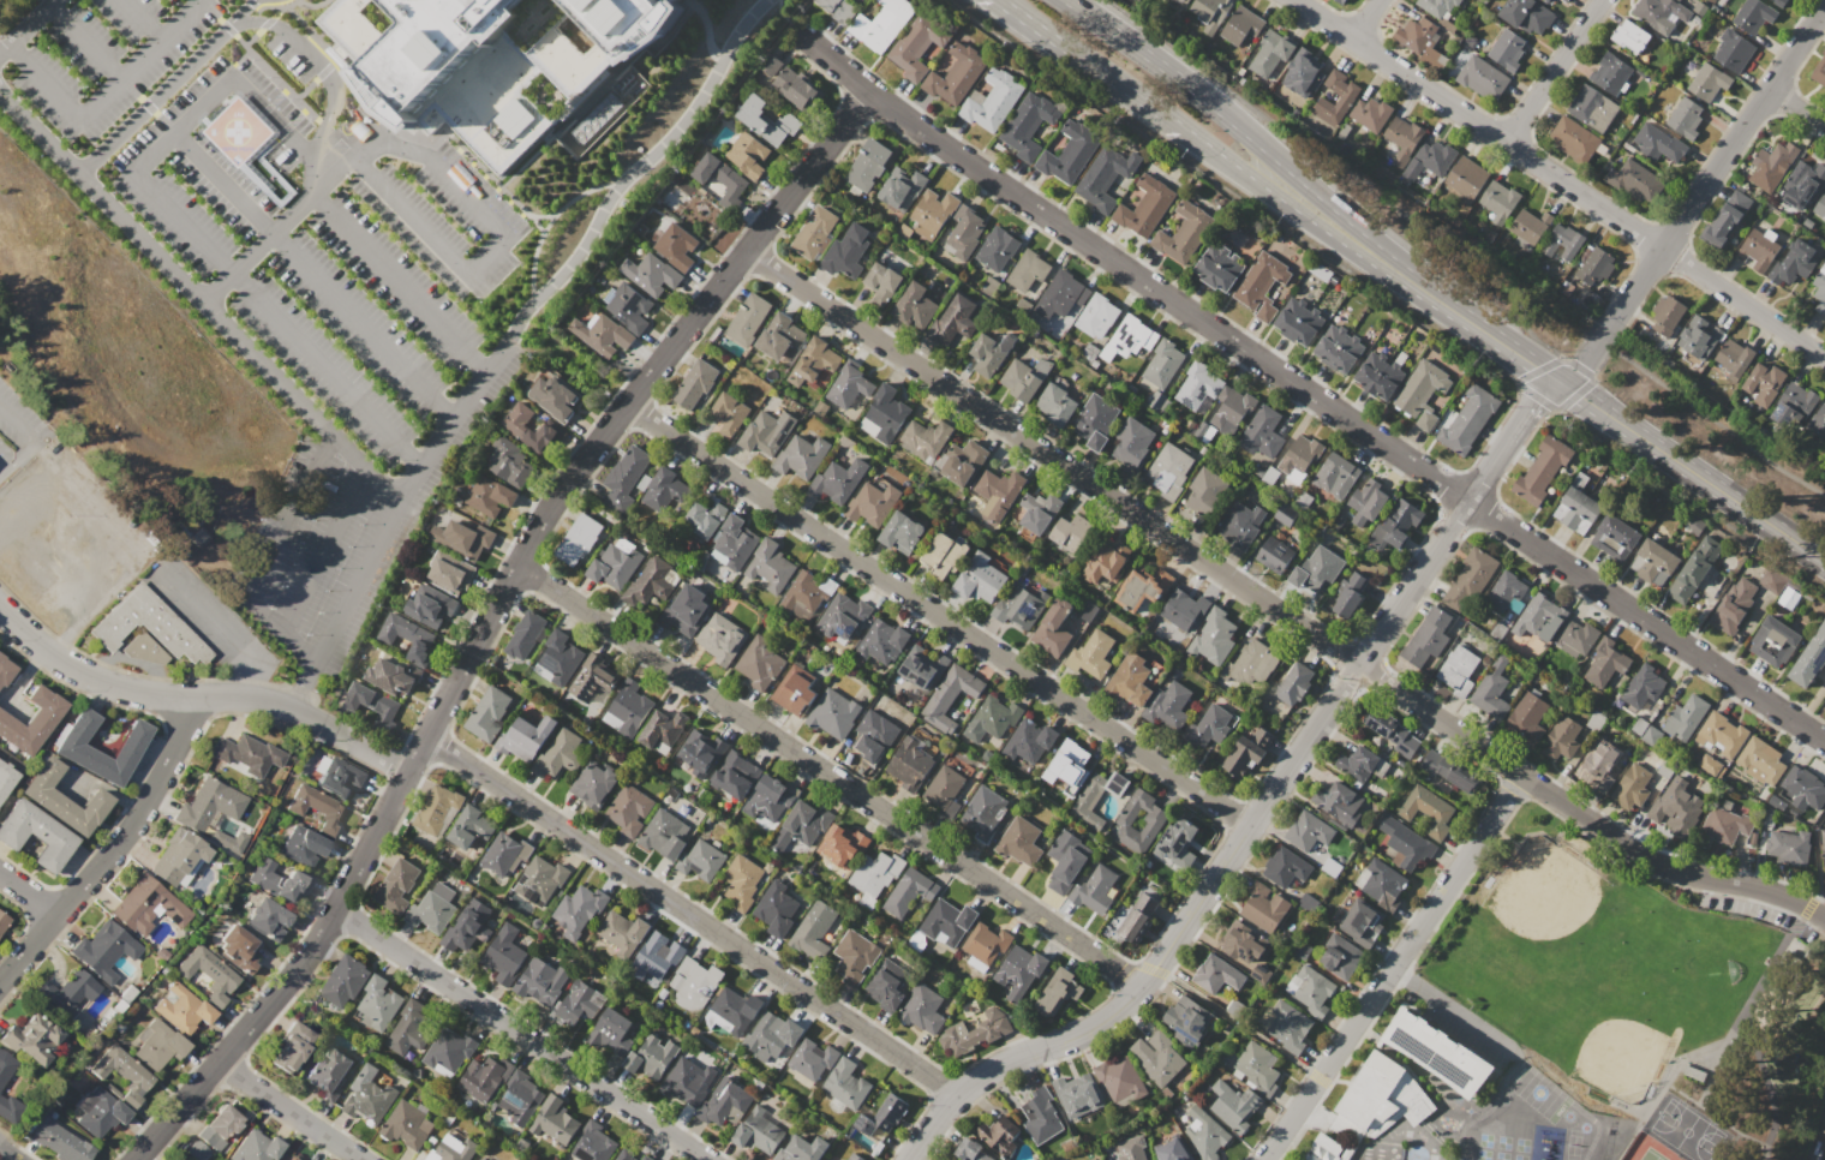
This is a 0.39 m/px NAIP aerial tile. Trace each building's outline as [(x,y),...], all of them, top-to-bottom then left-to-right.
[(319,22),(340,0),(682,0),(688,7),(666,38),(627,66),(621,59),(610,70),(612,72),(564,119),(561,115),(501,175),(447,120),(431,134),(423,125),(413,134),(388,118),(385,119),(375,108),(377,106),(354,72),(363,65),(351,53),(343,60),(333,49),(340,42),(319,22)] [(846,25),(813,0),(847,0),(846,1),(858,10),(846,25)] [(885,5),(879,0),(908,0),(914,5),(911,7),(916,11),(882,54),(862,37),(861,40),(849,30),(849,26),(860,12),(872,22),(885,5)] [(1177,8),(1164,0),(1190,0),(1185,7),(1180,5),(1177,8)] [(1190,8),(1196,0),(1232,0),(1234,1),(1219,25),(1220,26),(1213,37),(1202,30),(1207,24),(1197,18),(1198,16),(1190,8)] [(1416,4),(1418,0),(1462,0),(1458,7),(1454,5),(1449,12),(1446,10),(1440,19),(1416,4)] [(1497,14),(1507,0),(1534,0),(1555,16),(1540,36),(1531,29),(1527,36),(1497,14)] [(1630,13),(1639,0),(1658,0),(1675,0),(1693,12),(1687,22),(1671,12),(1663,24),(1670,29),(1664,37),(1653,31),(1655,29),(1630,13)] [(1698,0),(1709,7),(1703,17),(1692,10),(1698,0)] [(1731,22),(1745,0),(1758,0),(1778,13),(1771,23),(1766,19),(1754,36),(1731,22)] [(1239,4),(1265,22),(1256,37),(1247,31),(1237,47),(1219,35),(1239,4)] [(886,55),(923,10),(953,34),(941,49),(932,41),(919,59),(931,68),(916,85),(903,74),(905,71),(886,55)] [(1392,38),(1400,26),(1402,29),(1410,18),(1417,23),(1422,14),(1440,26),(1431,40),(1436,43),(1432,47),(1449,59),(1438,73),(1418,59),(1419,56),(1392,38)] [(1626,18),(1651,35),(1645,44),(1645,46),(1642,49),(1640,48),(1636,53),(1621,42),(1620,44),(1610,38),(1618,24),(1621,25),(1626,18)] [(1506,26),(1525,40),(1520,48),(1524,50),(1516,61),(1520,64),(1514,73),(1486,55),(1506,26)] [(1728,26),(1734,31),(1757,47),(1737,76),(1712,59),(1718,49),(1717,48),(1722,40),(1719,38),(1728,26)] [(1269,28),(1282,37),(1285,34),(1298,43),(1296,46),(1297,46),(1287,62),(1280,58),(1265,79),(1246,67),(1262,44),(1259,42),(1269,28)] [(957,40),(989,62),(956,108),(935,94),(933,96),(920,86),(932,70),(944,78),(957,59),(947,53),(957,40)] [(1819,52),(1824,43),(1824,87),(1808,76),(1823,54),(1819,52)] [(1302,46),(1312,53),(1311,55),(1317,59),(1316,60),(1322,64),(1320,68),(1321,68),(1320,71),(1327,76),(1315,92),(1312,90),(1305,100),(1281,83),(1290,68),(1287,66),(1302,46)] [(1606,50),(1633,68),(1615,96),(1587,78),(1593,70),(1596,71),(1600,64),(1598,62),(1606,50)] [(768,52),(798,74),(801,71),(812,79),(809,82),(826,94),(809,115),(797,107),(796,108),(785,100),(786,97),(753,71),(768,52)] [(1472,52),(1510,78),(1494,103),(1467,85),(1466,88),(1454,80),(1472,52)] [(1705,60),(1735,79),(1727,91),(1719,86),(1709,103),(1686,89),(1705,60)] [(993,66),(999,70),(1000,68),(1015,78),(1015,80),(1025,86),(994,133),(973,120),(970,124),(956,114),(968,96),(969,97),(975,89),(986,96),(994,85),(985,78),(993,66)] [(1333,67),(1347,76),(1344,80),(1348,84),(1350,80),(1360,88),(1334,127),(1311,112),(1321,96),(1334,104),(1340,95),(1322,83),(1333,67)] [(1585,82),(1621,106),(1600,134),(1564,109),(1585,82)] [(1029,90),(1041,98),(1042,96),(1052,103),(1055,106),(1054,108),(1061,113),(1053,125),(1043,119),(1030,138),(1043,148),(1031,165),(1016,155),(1018,150),(998,137),(1029,90)] [(754,91),(768,102),(765,107),(767,109),(764,114),(774,122),(779,116),(783,119),(788,112),(802,122),(792,136),(789,133),(778,148),(735,115),(754,91)] [(1683,95),(1703,108),(1698,115),(1701,118),(1694,128),(1699,131),(1692,143),(1664,125),(1683,95)] [(1394,108),(1377,134),(1348,115),(1359,98),(1366,102),(1368,100),(1369,101),(1371,97),(1381,103),(1382,100),(1394,108)] [(1563,113),(1602,139),(1587,160),(1574,150),(1570,155),(1546,138),(1563,113)] [(1395,115),(1410,125),(1412,121),(1425,130),(1408,155),(1411,156),(1402,169),(1392,162),(1401,147),(1383,134),(1395,115)] [(1069,118),(1076,122),(1077,121),(1081,124),(1082,124),(1091,130),(1089,131),(1102,139),(1071,186),(1051,172),(1048,175),(1034,166),(1045,148),(1058,156),(1070,138),(1059,131),(1069,118)] [(1645,120),(1671,138),(1673,136),(1688,145),(1676,166),(1659,155),(1655,161),(1639,151),(1642,147),(1632,140),(1645,120)] [(743,130),(773,150),(766,161),(761,157),(756,163),(765,169),(756,181),(737,168),(738,166),(725,156),(743,130)] [(870,136),(893,151),(882,166),(885,167),(867,193),(844,178),(861,151),(860,150),(870,136)] [(1424,142),(1431,147),(1435,140),(1444,148),(1447,144),(1458,151),(1441,178),(1423,166),(1413,183),(1402,175),(1424,142)] [(1800,149),(1771,195),(1748,180),(1757,167),(1752,163),(1761,148),(1770,154),(1777,143),(1784,147),(1787,142),(1800,149)] [(1103,144),(1127,160),(1133,150),(1144,157),(1129,180),(1118,173),(1105,192),(1118,201),(1107,216),(1093,207),(1094,205),(1072,191),(1103,144)] [(710,151),(749,183),(736,199),(723,190),(726,186),(712,175),(705,184),(692,174),(710,151)] [(1461,154),(1490,173),(1468,207),(1459,201),(1462,196),(1443,183),(1461,154)] [(1603,179),(1610,167),(1617,172),(1627,156),(1665,181),(1649,209),(1603,179)] [(1819,162),(1824,166),(1824,184),(1823,187),(1818,185),(1801,213),(1779,199),(1789,185),(1785,183),(1791,174),(1800,179),(1806,168),(1813,172),(1819,162)] [(896,165),(908,172),(905,175),(909,178),(915,169),(929,179),(917,197),(916,197),(904,214),(875,195),(896,165)] [(1144,171),(1177,193),(1147,240),(1126,227),(1125,228),(1111,217),(1120,203),(1132,211),(1147,190),(1136,183),(1144,171)] [(717,197),(725,188),(711,175),(703,183),(717,197)] [(1492,178),(1509,190),(1512,187),(1522,195),(1516,203),(1507,219),(1501,227),(1490,221),(1496,214),(1478,202),(1492,178)] [(1735,187),(1736,189),(1740,184),(1747,189),(1743,193),(1753,201),(1736,225),(1734,223),(1724,237),(1727,238),(1721,247),(1704,237),(1710,227),(1712,228),(1722,214),(1721,213),(1728,203),(1725,202),(1735,187)] [(927,187),(938,196),(935,199),(940,202),(947,191),(961,201),(952,214),(951,213),(931,243),(904,223),(923,195),(927,187)] [(1824,195),(1824,214),(1823,217),(1812,210),(1824,195)] [(1183,197),(1197,207),(1205,211),(1204,213),(1215,220),(1184,267),(1165,253),(1163,253),(1149,244),(1159,228),(1171,237),(1184,217),(1174,210),(1183,197)] [(819,203),(840,217),(830,233),(834,235),(821,255),(818,251),(810,262),(789,246),(819,203)] [(962,203),(975,211),(974,214),(983,220),(981,223),(985,226),(976,239),(979,240),(964,263),(952,256),(956,250),(945,243),(958,221),(952,217),(962,203)] [(1554,216),(1533,246),(1507,229),(1521,208),(1539,219),(1544,211),(1554,216)] [(672,221),(700,241),(692,251),(689,249),(686,253),(695,261),(684,274),(668,262),(669,259),(653,247),(672,221)] [(855,221),(869,231),(864,238),(870,241),(857,261),(863,264),(862,267),(864,268),(855,281),(840,270),(839,273),(836,271),(833,275),(819,265),(837,239),(840,241),(855,221)] [(1556,222),(1566,228),(1568,226),(1586,238),(1570,263),(1561,257),(1566,249),(1560,244),(1551,258),(1540,251),(1550,237),(1548,237),(1556,222)] [(995,225),(1021,241),(1009,258),(1007,258),(998,273),(974,257),(995,225)] [(1753,227),(1764,234),(1767,228),(1777,235),(1773,240),(1781,245),(1761,274),(1752,268),(1757,262),(1748,256),(1743,262),(1734,256),(1753,227)] [(1797,237),(1817,250),(1811,259),(1817,263),(1805,281),(1799,276),(1788,291),(1767,275),(1778,259),(1781,262),(1790,249),(1788,247),(1793,240),(1795,241),(1797,237)] [(1211,243),(1219,247),(1221,244),(1231,251),(1228,253),(1232,256),(1234,253),(1244,259),(1241,263),(1245,265),(1227,293),(1217,287),(1216,289),(1201,279),(1202,276),(1192,270),(1211,243)] [(1594,246),(1615,258),(1611,263),(1615,265),(1606,280),(1602,277),(1599,282),(1596,279),(1591,286),(1574,276),(1579,268),(1581,269),(1594,246)] [(1028,247),(1040,256),(1039,257),(1053,267),(1041,285),(1034,279),(1023,294),(1005,281),(1028,247)] [(1262,250),(1288,267),(1286,270),(1291,273),(1284,285),(1275,279),(1264,295),(1273,300),(1270,305),(1276,309),(1267,323),(1255,316),(1263,304),(1261,301),(1255,311),(1232,297),(1262,250)] [(627,257),(638,265),(648,251),(666,264),(666,263),(683,276),(674,289),(664,282),(662,286),(664,288),(656,299),(617,269),(627,257)] [(876,261),(904,279),(888,301),(882,310),(872,301),(878,293),(872,289),(873,288),(863,281),(876,261)] [(1801,299),(1824,263),(1824,315),(1801,299)] [(1059,268),(1073,276),(1072,277),(1091,291),(1081,307),(1073,303),(1064,317),(1053,310),(1047,321),(1031,310),(1059,268)] [(914,279),(927,288),(923,294),(939,305),(922,330),(911,322),(909,325),(891,312),(914,279)] [(624,280),(628,283),(627,283),(647,299),(647,298),(654,304),(646,315),(642,312),(640,315),(650,323),(638,337),(623,325),(626,323),(605,307),(609,304),(602,298),(610,287),(615,291),(624,280)] [(752,291),(776,306),(765,323),(761,319),(750,335),(755,339),(749,348),(725,333),(752,291)] [(1095,291),(1109,300),(1108,301),(1121,310),(1109,327),(1101,339),(1095,335),(1093,337),(1073,324),(1095,291)] [(959,292),(977,304),(968,317),(969,318),(970,317),(977,322),(976,322),(979,324),(969,339),(958,331),(945,349),(925,336),(937,318),(939,321),(959,292)] [(1688,306),(1668,339),(1652,328),(1657,321),(1653,318),(1656,313),(1652,311),(1661,297),(1665,299),(1669,294),(1688,306)] [(1292,297),(1299,301),(1300,298),(1308,303),(1305,306),(1311,311),(1315,307),(1321,312),(1320,315),(1326,319),(1308,346),(1298,340),(1296,342),(1282,333),(1284,330),(1273,323),(1292,297)] [(780,310),(794,318),(791,323),(807,333),(804,336),(806,337),(800,347),(798,346),(797,348),(791,345),(779,361),(755,345),(766,328),(767,329),(780,310)] [(1127,312),(1141,321),(1139,322),(1160,335),(1141,364),(1129,357),(1126,360),(1117,354),(1109,365),(1097,358),(1127,312)] [(603,313),(618,325),(620,324),(636,336),(626,349),(615,341),(611,345),(617,349),(609,360),(567,327),(575,317),(586,325),(596,313),(600,316),(603,313)] [(1676,343),(1681,336),(1680,335),(1686,327),(1686,328),(1695,313),(1709,322),(1704,329),(1710,333),(1715,324),(1725,330),(1718,341),(1717,341),(1704,361),(1676,343)] [(1332,324),(1338,329),(1340,325),(1347,330),(1345,334),(1351,337),(1353,334),(1360,339),(1358,342),(1365,347),(1347,375),(1338,369),(1336,370),(1322,360),(1323,359),(1312,352),(1332,324)] [(1018,337),(989,379),(973,369),(979,359),(969,353),(983,331),(1001,343),(1007,335),(1009,336),(1011,333),(1018,337)] [(815,334),(830,342),(826,346),(844,358),(833,373),(824,366),(813,383),(806,378),(798,388),(786,379),(804,353),(802,352),(815,334)] [(1163,336),(1187,353),(1161,389),(1141,375),(1145,367),(1141,364),(1151,348),(1154,349),(1163,336)] [(1729,337),(1745,348),(1746,346),(1757,353),(1735,384),(1727,377),(1730,372),(1721,366),(1722,364),(1715,359),(1729,337)] [(1371,351),(1378,355),(1381,352),(1388,357),(1384,360),(1392,365),(1394,360),(1400,365),(1398,369),(1406,373),(1387,401),(1377,395),(1376,396),(1362,387),(1363,385),(1353,378),(1371,351)] [(699,357),(720,371),(713,381),(714,382),(707,394),(704,391),(690,412),(671,399),(699,357)] [(1054,363),(1025,407),(1006,395),(1011,389),(999,382),(1015,357),(1033,369),(1040,358),(1054,363)] [(1423,357),(1449,375),(1447,378),(1453,382),(1446,393),(1436,387),(1425,403),(1434,409),(1431,413),(1438,418),(1428,432),(1414,424),(1424,411),(1422,409),(1416,418),(1392,402),(1423,357)] [(1196,358),(1208,366),(1205,369),(1225,383),(1214,399),(1207,394),(1193,413),(1172,397),(1189,375),(1185,372),(1196,358)] [(848,361),(864,373),(862,376),(876,385),(869,397),(858,390),(846,409),(825,395),(848,361)] [(1788,373),(1764,408),(1753,400),(1759,390),(1755,388),(1751,394),(1741,387),(1758,361),(1770,369),(1773,364),(1788,373)] [(552,375),(580,396),(572,407),(575,411),(564,424),(527,395),(541,376),(548,381),(552,375)] [(1791,379),(1808,391),(1809,389),(1820,396),(1794,435),(1766,415),(1791,379)] [(884,381),(897,389),(892,397),(898,402),(900,400),(912,408),(904,420),(887,446),(874,436),(880,427),(863,417),(875,399),(873,397),(884,381)] [(1049,381),(1069,393),(1066,395),(1079,403),(1063,429),(1054,423),(1053,425),(1042,418),(1046,414),(1034,406),(1049,381)] [(1472,381),(1502,401),(1494,413),(1491,412),(1461,456),(1434,437),(1442,425),(1447,429),(1468,396),(1464,393),(1472,381)] [(1226,384),(1232,389),(1233,388),(1244,396),(1246,391),(1258,400),(1249,414),(1246,412),(1235,426),(1237,427),(1229,437),(1208,421),(1222,402),(1216,397),(1226,384)] [(724,390),(752,408),(738,429),(737,427),(732,436),(720,429),(724,424),(717,419),(718,417),(710,412),(724,390)] [(1094,391),(1103,399),(1105,396),(1115,405),(1114,406),(1120,409),(1109,426),(1114,429),(1108,437),(1109,438),(1099,454),(1087,446),(1089,440),(1073,430),(1082,415),(1079,414),(1094,391)] [(520,400),(535,413),(528,420),(538,430),(549,418),(568,433),(544,461),(499,423),(520,400)] [(1823,401),(1824,403),(1824,436),(1824,438),(1806,426),(1823,401)] [(1263,402),(1281,414),(1271,430),(1286,440),(1273,460),(1257,449),(1252,456),(1234,446),(1263,402)] [(761,409),(782,421),(776,431),(785,437),(771,461),(753,450),(752,453),(737,443),(752,420),(754,423),(761,409)] [(1129,414),(1156,433),(1147,448),(1148,449),(1142,459),(1144,461),(1137,472),(1123,462),(1121,464),(1111,455),(1121,440),(1114,436),(1129,414)] [(911,419),(927,429),(929,425),(934,429),(941,419),(956,429),(931,466),(912,454),(915,450),(898,440),(911,419)] [(1202,420),(1216,429),(1207,444),(1192,436),(1202,420)] [(1548,432),(1574,450),(1564,466),(1561,464),(1543,490),(1548,492),(1537,508),(1509,489),(1520,474),(1524,476),(1540,450),(1538,448),(1548,432)] [(832,444),(809,483),(789,470),(785,476),(771,466),(782,450),(784,452),(796,433),(814,444),(819,436),(832,444)] [(1299,433),(1311,441),(1312,438),(1326,447),(1316,461),(1312,459),(1303,473),(1293,467),(1288,474),(1275,467),(1282,458),(1284,458),(1299,433)] [(501,435),(541,466),(522,491),(490,466),(493,462),(489,459),(497,448),(492,444),(501,435)] [(969,438),(991,453),(968,485),(967,484),(963,489),(940,472),(941,470),(937,466),(952,442),(963,449),(969,438)] [(1168,441),(1196,460),(1185,476),(1186,477),(1180,486),(1184,489),(1173,504),(1160,495),(1162,491),(1151,484),(1154,479),(1145,474),(1168,441)] [(633,442),(653,456),(617,512),(602,501),(610,489),(602,484),(618,459),(621,460),(633,442)] [(1332,450),(1362,470),(1340,502),(1333,496),(1333,495),(1330,492),(1329,495),(1311,482),(1332,450)] [(872,465),(844,508),(830,500),(832,497),(822,491),(820,496),(807,489),(818,473),(822,476),(832,460),(848,471),(857,456),(872,465)] [(662,465),(676,473),(674,477),(690,489),(681,504),(671,497),(662,512),(641,500),(650,488),(647,486),(662,465)] [(1269,465),(1280,472),(1270,486),(1259,480),(1269,465)] [(1203,466),(1223,480),(1210,500),(1219,506),(1204,526),(1181,510),(1196,490),(1190,485),(1203,466)] [(1256,466),(1264,471),(1261,478),(1252,472),(1256,466)] [(986,468),(1000,478),(1003,474),(1009,478),(1015,471),(1028,480),(995,527),(977,515),(988,500),(973,489),(986,468)] [(480,472),(519,494),(511,508),(498,501),(490,518),(463,503),(480,472)] [(1370,477),(1382,484),(1378,489),(1389,497),(1372,522),(1368,519),(1360,530),(1350,522),(1357,512),(1346,504),(1357,488),(1362,490),(1370,477)] [(903,492),(878,530),(866,521),(867,519),(861,515),(856,522),(842,513),(852,497),(855,498),(867,480),(884,492),(890,483),(903,492)] [(1572,485),(1603,507),(1584,536),(1575,530),(1574,532),(1561,522),(1562,520),(1552,514),(1561,502),(1560,502),(1572,485)] [(1027,492),(1036,500),(1039,495),(1046,500),(1051,494),(1064,502),(1040,537),(1018,522),(1027,510),(1018,504),(1027,492)] [(1400,497),(1425,514),(1417,527),(1412,524),(1406,533),(1410,536),(1400,550),(1387,542),(1382,550),(1368,540),(1378,524),(1383,526),(1389,516),(1392,518),(1395,513),(1392,510),(1400,497)] [(695,500),(706,508),(708,506),(712,508),(717,502),(728,508),(722,518),(723,518),(707,540),(680,522),(695,500)] [(1235,500),(1252,510),(1256,504),(1267,512),(1257,527),(1261,530),(1246,551),(1233,543),(1215,531),(1235,500)] [(1284,501),(1299,510),(1288,528),(1273,519),(1284,501)] [(898,509),(900,512),(902,510),(910,515),(909,516),(919,524),(919,522),(926,527),(925,527),(926,531),(921,538),(922,538),(909,557),(894,548),(892,549),(878,539),(898,509)] [(731,512),(744,520),(742,525),(760,537),(752,549),(753,549),(737,573),(725,566),(730,560),(713,548),(724,531),(720,528),(731,512)] [(1608,512),(1641,534),(1630,551),(1629,550),(1621,564),(1588,543),(1598,530),(1597,528),(1608,512)] [(582,513),(603,526),(574,570),(554,557),(582,513)] [(1047,537),(1061,518),(1070,522),(1077,513),(1099,528),(1077,557),(1047,537)] [(1698,534),(1703,520),(1689,515),(1684,529),(1698,534)] [(453,519),(475,531),(479,525),(496,534),(487,549),(484,546),(474,564),(427,538),(435,524),(447,530),(453,519)] [(940,531),(963,546),(964,544),(968,543),(970,545),(971,548),(955,572),(951,570),(944,582),(931,573),(933,569),(920,561),(940,531)] [(1706,534),(1723,546),(1685,604),(1667,592),(1695,549),(1697,550),(1706,534)] [(766,536),(780,544),(777,549),(784,554),(782,557),(797,567),(777,597),(766,588),(770,582),(758,574),(753,580),(743,574),(755,555),(754,554),(766,536)] [(1269,536),(1296,552),(1280,575),(1255,558),(1269,536)] [(621,537),(635,546),(633,550),(645,557),(621,592),(602,579),(599,582),(585,572),(602,548),(604,550),(609,543),(615,546),(621,537)] [(1647,537),(1681,558),(1662,588),(1653,582),(1651,585),(1636,574),(1638,572),(1629,567),(1638,554),(1636,554),(1647,537)] [(1082,575),(1085,572),(1083,570),(1090,561),(1091,562),(1095,557),(1094,556),(1103,544),(1109,549),(1112,546),(1115,549),(1121,542),(1133,550),(1127,557),(1129,558),(1119,572),(1121,574),(1115,584),(1105,575),(1096,586),(1082,575)] [(1320,544),(1346,562),(1332,584),(1326,579),(1316,593),(1303,585),(1300,588),(1287,580),(1298,564),(1302,567),(1308,557),(1310,558),(1320,544)] [(1473,545),(1500,562),(1464,617),(1440,602),(1465,564),(1462,562),(1473,545)] [(438,548),(475,567),(460,598),(423,579),(438,548)] [(977,549),(986,554),(986,552),(1009,567),(1007,568),(1009,574),(1007,575),(1009,576),(991,604),(980,597),(977,600),(970,596),(967,602),(950,591),(977,549)] [(653,554),(672,567),(670,569),(681,576),(674,586),(675,587),(665,602),(652,593),(645,604),(626,591),(632,581),(634,582),(653,554)] [(1767,568),(1770,570),(1772,567),(1789,578),(1778,596),(1758,582),(1767,568)] [(802,568),(814,575),(810,581),(831,594),(827,602),(824,599),(813,615),(796,603),(788,616),(776,609),(802,568)] [(1135,569),(1143,575),(1144,574),(1147,570),(1153,575),(1156,570),(1157,572),(1160,568),(1177,579),(1168,592),(1165,590),(1155,603),(1147,596),(1135,614),(1114,600),(1121,590),(1120,588),(1127,576),(1129,578),(1135,569)] [(1506,568),(1518,576),(1516,578),(1528,586),(1519,600),(1514,597),(1502,614),(1483,602),(1506,568)] [(1356,572),(1368,580),(1359,593),(1364,597),(1348,620),(1332,609),(1338,600),(1336,600),(1345,587),(1346,587),(1356,572)] [(1742,576),(1758,587),(1751,599),(1754,600),(1739,624),(1740,626),(1731,638),(1709,622),(1723,599),(1722,599),(1727,592),(1728,593),(1729,591),(1734,584),(1736,585),(1742,576)] [(139,580),(213,653),(202,665),(196,659),(191,664),(180,652),(173,658),(139,623),(136,627),(133,624),(116,641),(119,644),(108,654),(86,632),(139,580)] [(423,582),(459,603),(451,616),(444,612),(436,629),(403,611),(411,598),(413,599),(423,582)] [(688,582),(706,596),(702,600),(710,605),(707,610),(710,611),(690,639),(680,632),(681,629),(671,623),(668,629),(656,621),(666,606),(670,609),(688,582)] [(1018,585),(1035,596),(1040,587),(1053,596),(1029,633),(1015,624),(1016,623),(1007,617),(1004,623),(989,615),(1000,597),(1007,602),(1018,585)] [(1178,587),(1189,594),(1187,596),(1196,602),(1199,594),(1211,603),(1199,621),(1196,618),(1185,633),(1159,615),(1178,587)] [(838,591),(850,598),(849,599),(856,604),(860,599),(873,608),(850,642),(839,635),(840,634),(836,632),(831,636),(815,626),(838,591)] [(1537,591),(1568,611),(1548,642),(1526,628),(1520,636),(1510,630),(1537,591)] [(1072,635),(1058,658),(1029,640),(1058,596),(1064,599),(1066,597),(1075,603),(1064,620),(1067,622),(1063,628),(1072,635)] [(1087,599),(1099,608),(1089,623),(1077,615),(1087,599)] [(1214,604),(1227,614),(1225,617),(1237,627),(1229,638),(1237,644),(1219,668),(1205,658),(1207,658),(1198,652),(1195,657),(1184,650),(1196,633),(1199,635),(1202,633),(1199,630),(1207,621),(1203,618),(1214,604)] [(1435,604),(1453,616),(1442,632),(1450,638),(1436,658),(1429,653),(1419,668),(1399,653),(1405,645),(1407,646),(1435,604)] [(528,609),(556,627),(529,666),(502,648),(528,609)] [(390,610),(439,639),(424,668),(408,659),(415,645),(396,634),(390,645),(376,638),(390,610)] [(716,611),(749,635),(726,669),(714,660),(717,657),(704,648),(705,648),(694,640),(705,624),(706,626),(716,611)] [(1769,614),(1802,635),(1784,663),(1783,663),(1778,669),(1748,650),(1753,642),(1751,640),(1769,614)] [(876,617),(896,629),(897,626),(911,635),(894,660),(890,658),(886,665),(869,654),(867,659),(854,651),(876,617)] [(1552,641),(1568,617),(1575,622),(1582,627),(1586,621),(1602,632),(1584,657),(1579,652),(1575,658),(1560,647),(1561,646),(1552,641)] [(1787,676),(1824,617),(1824,663),(1820,670),(1821,671),(1818,676),(1815,675),(1806,689),(1787,676)] [(1096,627),(1115,639),(1103,658),(1112,664),(1101,681),(1079,666),(1076,671),(1064,664),(1075,647),(1078,650),(1081,646),(1083,647),(1096,627)] [(119,650),(126,657),(161,665),(168,658),(140,628),(119,650)] [(556,629),(587,650),(561,688),(531,668),(556,629)] [(758,632),(767,639),(762,645),(788,662),(768,692),(765,689),(762,693),(749,684),(752,681),(732,668),(758,632)] [(1603,634),(1615,642),(1612,646),(1633,659),(1622,675),(1615,670),(1602,689),(1584,677),(1594,660),(1591,658),(1598,647),(1596,645),(1603,634)] [(1252,636),(1268,647),(1270,644),(1285,654),(1255,695),(1227,674),(1232,668),(1231,665),(1241,651),(1239,650),(1245,642),(1246,644),(1252,636)] [(914,642),(926,651),(925,652),(933,659),(939,652),(951,660),(928,693),(894,670),(914,642)] [(1458,644),(1480,658),(1467,678),(1473,683),(1462,700),(1453,693),(1455,689),(1436,676),(1449,656),(1448,654),(1452,650),(1453,651),(1458,644)] [(1153,692),(1142,708),(1119,693),(1115,696),(1103,689),(1130,647),(1145,658),(1142,665),(1150,670),(1142,684),(1153,692)] [(1500,652),(1510,658),(1500,674),(1509,681),(1498,696),(1512,705),(1500,723),(1467,701),(1500,652)] [(588,653),(622,675),(611,692),(606,689),(605,690),(600,687),(588,704),(566,689),(588,653)] [(2,688),(0,686),(0,654),(4,657),(2,658),(16,666),(2,688)] [(371,665),(375,668),(382,656),(407,669),(405,672),(417,678),(407,694),(399,689),(395,694),(364,677),(371,665)] [(795,659),(804,665),(802,669),(814,676),(808,687),(818,693),(801,718),(771,699),(795,659)] [(1297,659),(1315,671),(1309,681),(1311,683),(1299,701),(1297,699),(1292,707),(1274,695),(1293,665),(1297,659)] [(1644,660),(1655,668),(1652,671),(1667,682),(1655,701),(1649,698),(1639,711),(1618,698),(1644,660)] [(953,662),(986,683),(975,698),(961,688),(944,713),(958,723),(950,737),(923,720),(926,717),(920,713),(953,662)] [(627,675),(640,683),(634,692),(641,696),(642,694),(654,702),(636,729),(639,730),(632,741),(616,731),(623,722),(606,711),(618,693),(616,690),(627,675)] [(354,678),(401,705),(384,734),(371,727),(378,713),(358,702),(352,714),(339,707),(354,678)] [(1173,678),(1193,692),(1180,711),(1189,716),(1175,737),(1141,714),(1157,688),(1165,692),(1173,678)] [(32,757),(0,734),(0,708),(24,724),(35,707),(23,699),(35,682),(67,704),(32,757)] [(491,683),(520,702),(491,745),(463,727),(491,683)] [(827,686),(850,701),(851,699),(862,706),(858,712),(860,713),(840,741),(819,727),(816,730),(812,727),(806,717),(827,686)] [(1526,689),(1550,705),(1537,724),(1545,730),(1534,747),(1502,725),(1526,689)] [(1692,692),(1710,705),(1685,743),(1673,736),(1673,737),(1661,729),(1667,720),(1664,719),(1675,702),(1682,707),(1692,692)] [(988,693),(999,700),(998,701),(1007,707),(1011,701),(1024,710),(1013,727),(1009,724),(998,740),(982,729),(981,730),(985,731),(977,743),(962,733),(988,693)] [(1213,700),(1239,717),(1221,743),(1211,737),(1204,748),(1197,743),(1193,748),(1180,739),(1191,723),(1196,725),(1213,700)] [(80,706),(100,718),(82,743),(108,759),(132,717),(151,729),(127,770),(118,788),(53,752),(80,706)] [(869,706),(903,730),(891,748),(887,746),(875,763),(850,746),(858,733),(854,729),(869,706)] [(657,708),(668,717),(669,714),(674,717),(678,710),(690,717),(670,747),(660,740),(653,749),(636,739),(657,708)] [(1364,723),(1374,708),(1386,718),(1388,714),(1400,722),(1399,723),(1410,731),(1408,733),(1420,742),(1408,760),(1393,749),(1395,746),(1364,723)] [(1712,708),(1729,719),(1728,720),(1737,728),(1740,723),(1751,731),(1730,761),(1721,754),(1725,747),(1716,741),(1713,745),(1706,740),(1703,746),(1694,740),(1697,735),(1695,734),(1712,708)] [(1563,713),(1582,727),(1573,740),(1580,745),(1569,759),(1560,753),(1554,761),(1538,751),(1548,736),(1548,735),(1560,717),(1561,718),(1563,713)] [(520,714),(538,727),(546,714),(556,720),(528,763),(510,749),(507,755),(492,747),(503,730),(508,734),(520,714)] [(1025,716),(1036,723),(1034,727),(1041,731),(1046,724),(1059,734),(1048,749),(1046,747),(1034,765),(1017,753),(1012,760),(1001,752),(1025,716)] [(1649,724),(1662,733),(1652,746),(1640,737),(1649,724)] [(1239,779),(1220,766),(1243,734),(1251,740),(1261,725),(1271,734),(1262,747),(1267,751),(1258,764),(1256,763),(1251,769),(1249,766),(1239,779)] [(562,728),(580,739),(550,784),(529,771),(540,753),(544,755),(562,728)] [(693,728),(713,741),(717,736),(729,743),(718,761),(716,759),(702,779),(692,772),(694,769),(687,764),(687,763),(676,755),(693,728)] [(908,735),(909,736),(911,733),(926,743),(922,749),(932,757),(931,759),(934,761),(922,781),(919,778),(912,788),(885,770),(903,742),(903,741),(908,735)] [(240,734),(262,745),(263,742),(286,753),(279,767),(269,763),(259,781),(207,754),(217,735),(235,743),(240,734)] [(1752,734),(1782,754),(1778,760),(1788,766),(1773,787),(1764,781),(1761,784),(1743,771),(1746,769),(1734,761),(1752,734)] [(1066,736),(1078,743),(1077,745),(1091,754),(1082,767),(1090,772),(1072,799),(1063,791),(1069,783),(1057,776),(1052,784),(1040,776),(1066,736)] [(1597,737),(1620,752),(1606,771),(1616,777),(1604,796),(1591,787),(1593,783),(1574,771),(1597,737)] [(1359,743),(1381,758),(1362,784),(1333,765),(1341,753),(1348,758),(1352,753),(1352,754),(1359,743)] [(731,748),(744,757),(743,758),(762,770),(740,805),(707,784),(731,748)] [(1430,749),(1460,770),(1464,765),(1470,770),(1467,772),(1478,779),(1476,782),(1478,783),(1479,788),(1474,795),(1470,795),(1437,772),(1434,777),(1418,766),(1430,749)] [(330,754),(367,773),(360,788),(347,782),(345,785),(352,788),(346,800),(316,785),(322,773),(313,770),(321,755),(328,758),(330,754)] [(1696,766),(1717,776),(1723,764),(1701,754),(1696,766)] [(46,755),(62,766),(47,789),(78,809),(94,788),(110,799),(84,838),(19,795),(46,755)] [(588,760),(605,771),(608,767),(621,776),(598,811),(568,791),(588,760)] [(1633,760),(1653,773),(1644,788),(1651,793),(1640,808),(1633,803),(1629,811),(1609,797),(1633,760)] [(18,775),(0,801),(0,763),(18,775)] [(944,764),(967,779),(945,811),(922,796),(944,764)] [(1817,779),(1824,785),(1824,800),(1818,811),(1807,803),(1802,812),(1790,803),(1791,802),(1779,794),(1783,788),(1779,785),(1794,764),(1802,770),(1803,767),(1818,777),(1817,779)] [(1095,771),(1108,781),(1114,770),(1131,782),(1120,797),(1106,788),(1090,811),(1106,821),(1099,832),(1067,812),(1095,771)] [(766,772),(788,787),(785,789),(796,796),(789,807),(786,806),(774,824),(758,813),(754,819),(741,811),(766,772)] [(204,776),(249,799),(235,821),(213,809),(199,835),(179,824),(204,776)] [(1335,778),(1364,797),(1356,811),(1360,814),(1351,830),(1334,819),(1335,818),(1309,800),(1317,788),(1324,794),(1327,789),(1328,790),(1335,778)] [(626,781),(653,800),(640,820),(644,824),(633,839),(620,831),(622,827),(603,814),(626,781)] [(1675,782),(1704,801),(1681,837),(1669,830),(1675,820),(1665,814),(1657,826),(1644,818),(1658,795),(1664,800),(1675,782)] [(299,783),(346,807),(330,837),(317,830),(324,815),(322,814),(306,806),(300,817),(286,809),(299,783)] [(435,783),(455,794),(455,791),(465,796),(457,809),(450,805),(438,827),(435,836),(412,824),(418,812),(419,813),(435,783)] [(981,783),(1009,801),(1005,808),(1001,806),(994,818),(998,820),(993,827),(998,830),(988,844),(975,836),(977,832),(959,820),(970,803),(969,802),(981,783)] [(1417,783),(1461,813),(1441,843),(1425,833),(1434,820),(1417,809),(1408,821),(1396,813),(1417,783)] [(1138,787),(1157,799),(1154,803),(1169,814),(1141,856),(1113,837),(1120,826),(1114,823),(1138,787)] [(13,850),(0,842),(0,822),(17,797),(77,837),(50,875),(30,862),(42,845),(25,833),(13,850)] [(800,799),(819,811),(821,807),(834,815),(824,832),(821,830),(809,847),(792,836),(780,855),(767,847),(800,799)] [(468,802),(483,811),(479,817),(496,827),(487,841),(478,835),(467,851),(445,837),(468,802)] [(1711,805),(1741,817),(1742,814),(1755,819),(1749,836),(1739,832),(1733,848),(1712,839),(1709,848),(1695,843),(1711,805)] [(659,807),(684,823),(676,836),(687,843),(674,863),(659,854),(659,853),(651,847),(648,850),(636,842),(659,807)] [(1304,808),(1336,831),(1327,845),(1317,838),(1308,853),(1282,836),(1294,820),(1296,821),(1304,808)] [(1016,814),(1042,831),(1034,844),(1045,851),(1033,868),(1022,861),(1019,862),(1007,855),(1005,857),(993,849),(1016,814)] [(1386,814),(1425,841),(1426,838),(1438,845),(1429,859),(1426,856),(1423,861),(1420,860),(1411,874),(1392,861),(1398,851),(1384,843),(1390,836),(1377,827),(1386,814)] [(1155,848),(1172,824),(1175,826),(1181,817),(1199,829),(1185,849),(1196,856),(1186,871),(1167,859),(1166,860),(1157,854),(1159,851),(1157,849),(1155,848)] [(834,823),(844,829),(845,826),(856,833),(857,830),(872,839),(861,855),(856,853),(844,871),(834,865),(834,863),(816,851),(820,845),(824,848),(827,841),(825,838),(834,823)] [(240,824),(253,830),(240,855),(208,838),(213,829),(233,839),(240,824)] [(294,825),(330,843),(322,859),(312,854),(311,855),(316,857),(310,869),(280,854),(294,825)] [(174,827),(209,849),(201,862),(193,857),(173,889),(148,873),(167,843),(164,842),(174,827)] [(1091,851),(1071,881),(1072,883),(1064,896),(1047,885),(1051,880),(1048,878),(1059,862),(1046,854),(1063,829),(1082,841),(1079,843),(1091,851)] [(502,830),(520,843),(522,839),(534,848),(516,874),(510,869),(503,880),(479,865),(502,830)] [(1770,830),(1799,835),(1800,830),(1811,832),(1809,843),(1811,844),(1806,868),(1777,862),(1778,856),(1766,854),(1770,830)] [(700,837),(728,856),(708,884),(698,877),(702,869),(693,863),(686,875),(674,867),(684,850),(689,854),(700,837)] [(1280,844),(1314,866),(1304,880),(1303,880),(1300,885),(1296,881),(1291,889),(1287,886),(1285,890),(1262,874),(1265,867),(1264,866),(1270,856),(1271,857),(1280,844)] [(864,854),(874,860),(880,851),(891,857),(893,853),(906,861),(896,879),(893,877),(887,887),(884,885),(875,897),(866,891),(863,893),(858,890),(858,891),(846,883),(864,854)] [(738,853),(765,871),(754,886),(758,889),(752,897),(754,899),(743,915),(730,907),(734,902),(723,895),(731,884),(722,878),(738,853)] [(537,855),(555,867),(557,862),(572,872),(561,886),(558,884),(541,909),(513,890),(537,855)] [(261,856),(275,863),(270,872),(285,879),(289,871),(309,881),(301,896),(293,891),(287,902),(246,881),(261,856)] [(400,856),(423,872),(408,893),(405,891),(401,897),(409,903),(400,916),(372,898),(400,856)] [(1374,856),(1408,879),(1395,898),(1401,902),(1392,915),(1376,904),(1378,902),(1360,889),(1372,871),(1366,867),(1374,856)] [(1099,862),(1118,875),(1106,895),(1114,899),(1102,917),(1078,902),(1077,904),(1066,898),(1077,883),(1081,885),(1083,881),(1085,883),(1099,862)] [(909,866),(940,887),(931,902),(919,893),(899,920),(881,907),(909,866)] [(142,872),(192,915),(180,929),(160,913),(156,917),(154,915),(148,922),(152,926),(140,939),(108,911),(142,872)] [(774,878),(786,886),(783,891),(792,897),(791,898),(800,904),(790,919),(795,922),(782,941),(767,932),(771,926),(752,913),(774,878)] [(1291,903),(1270,934),(1239,913),(1251,895),(1247,892),(1256,879),(1270,890),(1265,897),(1270,901),(1275,892),(1291,903)] [(429,890),(431,891),(438,881),(455,892),(448,903),(457,909),(439,935),(426,927),(427,925),(420,920),(417,926),(405,917),(413,903),(418,907),(429,890)] [(579,883),(593,892),(597,887),(612,897),(600,914),(596,911),(591,920),(588,919),(580,932),(582,933),(575,943),(562,934),(564,929),(557,925),(558,921),(551,916),(566,893),(570,896),(579,883)] [(1142,892),(1159,903),(1149,916),(1154,919),(1136,945),(1117,932),(1142,892)] [(262,896),(292,916),(275,943),(245,922),(250,914),(249,913),(253,904),(256,905),(262,896)] [(818,897),(839,911),(820,940),(832,949),(820,967),(786,944),(818,897)] [(939,897),(962,911),(967,904),(980,913),(968,931),(967,929),(953,950),(944,943),(949,935),(940,931),(934,940),(917,929),(939,897)] [(1357,897),(1384,916),(1377,926),(1375,925),(1369,933),(1376,938),(1370,947),(1338,925),(1357,897)] [(469,907),(480,914),(479,916),(485,920),(481,925),(491,931),(485,941),(477,935),(466,951),(457,945),(453,952),(438,943),(449,926),(454,929),(469,907)] [(611,909),(634,925),(639,917),(651,926),(630,956),(596,933),(611,909)] [(10,917),(0,931),(0,911),(10,917)] [(1234,916),(1267,939),(1256,955),(1252,952),(1244,964),(1213,943),(1225,926),(1227,927),(1234,916)] [(104,917),(142,949),(131,961),(120,952),(107,968),(118,976),(109,986),(67,951),(80,935),(88,941),(90,938),(89,937),(104,917)] [(508,920),(520,928),(511,941),(527,952),(515,970),(519,973),(508,988),(493,979),(498,971),(493,968),(492,970),(479,962),(508,920)] [(980,921),(989,927),(988,928),(998,934),(1001,928),(1015,937),(1004,953),(999,950),(988,965),(962,949),(980,921)] [(232,922),(269,953),(249,977),(220,953),(222,950),(219,947),(222,943),(219,939),(232,922)] [(850,927),(882,950),(870,967),(867,965),(862,973),(866,975),(855,992),(840,982),(844,976),(834,969),(842,958),(833,952),(850,927)] [(688,949),(675,968),(670,964),(656,986),(638,973),(642,965),(633,959),(645,943),(644,941),(651,931),(672,945),(675,940),(688,949)] [(1333,932),(1365,955),(1346,982),(1318,963),(1329,946),(1326,943),(1333,932)] [(198,943),(239,977),(216,1005),(205,997),(209,991),(205,988),(211,981),(196,968),(185,980),(174,970),(198,943)] [(1015,944),(1034,956),(1036,951),(1049,959),(1039,976),(1036,975),(1016,1005),(1005,999),(1015,985),(1007,981),(1004,986),(992,979),(1015,944)] [(1211,952),(1247,976),(1238,991),(1225,981),(1215,995),(1191,979),(1197,971),(1196,970),(1199,965),(1201,965),(1203,963),(1211,952)] [(348,953),(373,971),(352,1000),(351,998),(341,1010),(318,993),(348,953)] [(687,955),(696,962),(695,962),(708,970),(712,964),(725,973),(701,1009),(683,1010),(677,1005),(672,997),(676,991),(668,985),(677,971),(676,970),(687,955)] [(533,956),(556,970),(560,964),(572,971),(560,989),(562,991),(551,1007),(515,985),(533,956)] [(885,957),(908,970),(896,988),(905,994),(894,1011),(892,1010),(890,1013),(879,1006),(880,1003),(867,994),(869,991),(864,988),(873,976),(874,977),(882,964),(881,963),(885,957)] [(1304,963),(1335,985),(1322,1004),(1329,1009),(1320,1021),(1304,1010),(1308,1006),(1292,995),(1303,980),(1296,975),(1304,963)] [(1060,964),(1075,974),(1072,980),(1084,988),(1077,1000),(1070,995),(1066,1000),(1065,999),(1054,1015),(1047,1017),(1033,1007),(1060,964)] [(77,967),(100,986),(86,1000),(80,995),(61,1017),(32,992),(43,979),(56,991),(77,967)] [(375,971),(389,981),(387,986),(405,997),(379,1034),(351,1015),(366,991),(364,989),(375,971)] [(576,976),(608,997),(584,1033),(554,1013),(567,993),(569,994),(572,991),(569,988),(576,976)] [(174,980),(215,1011),(191,1041),(151,1010),(162,997),(164,998),(169,991),(167,988),(174,980)] [(916,980),(944,998),(935,1011),(946,1018),(935,1035),(923,1028),(923,1029),(910,1022),(908,1024),(897,1017),(912,992),(910,991),(916,980)] [(724,985),(748,1000),(753,993),(765,1001),(740,1039),(729,1032),(734,1024),(708,1007),(724,985)] [(1183,993),(1214,1015),(1202,1034),(1205,1035),(1198,1046),(1195,1044),(1191,1048),(1172,1036),(1175,1030),(1161,1020),(1169,1007),(1172,1010),(1183,993)] [(411,995),(442,1016),(420,1051),(409,1044),(402,1056),(383,1042),(401,1016),(399,1013),(411,995)] [(1279,998),(1314,1022),(1311,1026),(1312,1026),(1306,1034),(1300,1041),(1305,1045),(1297,1057),(1281,1046),(1284,1044),(1265,1030),(1276,1013),(1270,1010),(1279,998)] [(1381,1039),(1406,1003),(1500,1066),(1473,1101),(1381,1039)] [(955,1057),(951,1047),(941,1052),(937,1039),(941,1036),(940,1035),(943,1034),(941,1030),(963,1021),(968,1032),(980,1027),(977,1023),(988,1018),(983,1011),(994,1005),(1006,1015),(1013,1030),(955,1057)] [(610,1007),(639,1027),(620,1056),(590,1036),(610,1007)] [(767,1010),(783,1020),(777,1029),(780,1032),(789,1018),(806,1029),(791,1048),(785,1045),(776,1058),(759,1047),(755,1054),(743,1046),(767,1010)] [(13,1052),(0,1043),(0,1038),(12,1023),(18,1029),(32,1011),(61,1034),(53,1045),(56,1047),(41,1068),(16,1048),(13,1052)] [(152,1016),(170,1032),(172,1030),(190,1046),(162,1080),(132,1054),(142,1042),(136,1038),(152,1016)] [(292,1021),(315,1035),(289,1075),(270,1062),(283,1041),(282,1040),(287,1032),(286,1030),(292,1021)] [(443,1027),(462,1039),(466,1035),(479,1044),(468,1059),(463,1057),(453,1074),(436,1063),(432,1068),(421,1060),(443,1027)] [(1187,1062),(1163,1088),(1139,1065),(1154,1048),(1147,1041),(1159,1028),(1174,1042),(1171,1046),(1187,1062)] [(681,1047),(658,1082),(639,1070),(635,1075),(622,1065),(632,1050),(636,1052),(651,1030),(662,1038),(658,1044),(664,1047),(669,1039),(681,1047)] [(804,1036),(816,1045),(815,1046),(824,1051),(828,1045),(840,1053),(830,1070),(825,1068),(814,1083),(785,1064),(804,1036)] [(1251,1039),(1278,1058),(1270,1068),(1279,1074),(1268,1090),(1258,1084),(1257,1087),(1246,1080),(1247,1077),(1232,1065),(1251,1039)] [(328,1044),(354,1060),(343,1076),(347,1078),(341,1088),(343,1090),(334,1105),(315,1092),(317,1087),(305,1078),(328,1044)] [(112,1045),(152,1081),(139,1096),(144,1100),(133,1112),(104,1086),(107,1082),(121,1095),(127,1089),(122,1084),(126,1082),(110,1069),(101,1080),(90,1070),(112,1045)] [(1334,1110),(1375,1048),(1406,1070),(1387,1099),(1400,1108),(1383,1122),(1375,1117),(1365,1131),(1334,1110)] [(17,1060),(0,1088),(0,1050),(17,1060)] [(682,1054),(706,1070),(698,1084),(708,1092),(698,1110),(674,1094),(662,1087),(682,1054)] [(843,1054),(857,1064),(850,1074),(858,1080),(861,1077),(873,1086),(855,1112),(820,1088),(843,1054)] [(1091,1068),(1106,1060),(1108,1065),(1126,1054),(1149,1093),(1136,1100),(1132,1094),(1114,1104),(1103,1086),(1102,1087),(1091,1068)] [(473,1059),(483,1066),(489,1057),(498,1063),(502,1057),(515,1066),(503,1083),(499,1081),(484,1105),(455,1086),(473,1059)] [(366,1062),(378,1069),(370,1081),(383,1090),(388,1083),(399,1092),(376,1126),(357,1114),(354,1119),(341,1110),(354,1090),(349,1088),(366,1062)] [(516,1068),(529,1076),(527,1080),(538,1087),(537,1088),(545,1094),(526,1123),(498,1105),(509,1088),(504,1086),(516,1068)] [(1051,1080),(1063,1075),(1067,1087),(1078,1082),(1078,1080),(1090,1074),(1103,1104),(1073,1117),(1069,1104),(1064,1106),(1060,1099),(1059,1099),(1051,1080)] [(724,1075),(735,1082),(734,1083),(746,1090),(747,1089),(756,1095),(737,1124),(726,1118),(719,1130),(696,1114),(706,1099),(708,1101),(713,1094),(712,1094),(724,1075)] [(1219,1077),(1237,1093),(1238,1090),(1241,1094),(1247,1088),(1263,1101),(1246,1120),(1251,1125),(1240,1136),(1208,1107),(1219,1095),(1210,1088),(1219,1077)] [(97,1084),(131,1113),(120,1125),(115,1122),(110,1128),(108,1125),(96,1138),(76,1120),(84,1112),(77,1107),(97,1084)] [(1037,1146),(1023,1123),(1029,1119),(1021,1105),(1034,1098),(1031,1093),(1045,1084),(1053,1099),(1049,1101),(1057,1112),(1054,1113),(1058,1118),(1059,1117),(1060,1120),(1065,1129),(1037,1146)] [(551,1092),(564,1101),(562,1106),(582,1119),(566,1146),(541,1130),(537,1135),(527,1129),(551,1092)] [(892,1093),(902,1100),(910,1105),(896,1125),(894,1124),(887,1134),(876,1126),(869,1137),(852,1126),(862,1113),(866,1107),(876,1116),(892,1093)] [(8,1122),(0,1117),(0,1096),(17,1106),(8,1122)] [(401,1098),(417,1107),(419,1102),(430,1108),(424,1117),(436,1125),(417,1153),(403,1143),(406,1141),(399,1136),(397,1140),(381,1129),(401,1098)] [(222,1102),(241,1119),(238,1124),(240,1125),(232,1135),(227,1130),(221,1137),(226,1142),(217,1152),(196,1134),(222,1102)] [(756,1104),(766,1110),(761,1116),(786,1132),(771,1155),(755,1144),(750,1153),(730,1140),(742,1122),(744,1123),(756,1104)] [(1220,1159),(1218,1159),(1203,1159),(1185,1130),(1195,1119),(1193,1119),(1186,1112),(1195,1104),(1232,1137),(1223,1147),(1222,1146),(1216,1152),(1220,1159)] [(1013,1154),(1008,1159),(1003,1159),(997,1154),(991,1148),(992,1147),(980,1137),(989,1126),(993,1123),(995,1124),(1004,1114),(1021,1130),(1011,1141),(1016,1146),(1013,1154)] [(95,1148),(87,1159),(57,1159),(53,1158),(55,1153),(29,1137),(43,1116),(95,1148)] [(618,1143),(607,1159),(578,1159),(568,1153),(591,1118),(604,1128),(602,1132),(618,1143)] [(283,1146),(273,1159),(270,1159),(227,1159),(250,1128),(268,1141),(270,1136),(283,1146)] [(1347,1148),(1340,1159),(1302,1159),(1320,1131),(1347,1148)] [(480,1146),(471,1159),(425,1159),(432,1149),(435,1150),(447,1132),(463,1143),(467,1137),(480,1146)] [(1177,1132),(1195,1159),(1158,1159),(1154,1146),(1162,1143),(1163,1146),(1172,1140),(1171,1136),(1177,1132)] [(830,1142),(818,1159),(773,1159),(782,1147),(785,1150),(796,1134),(813,1144),(819,1135),(830,1142)] [(989,1156),(994,1159),(958,1159),(959,1158),(953,1154),(967,1136),(974,1141),(975,1140),(983,1146),(980,1150),(989,1156)] [(1139,1136),(1146,1159),(1119,1159),(1118,1156),(1121,1156),(1117,1142),(1139,1136)] [(209,1152),(201,1159),(194,1159),(185,1152),(195,1140),(209,1152)] [(852,1148),(870,1159),(840,1159),(843,1155),(845,1158),(852,1148)] [(642,1154),(639,1159),(618,1149),(613,1159),(655,1159),(642,1154)]
